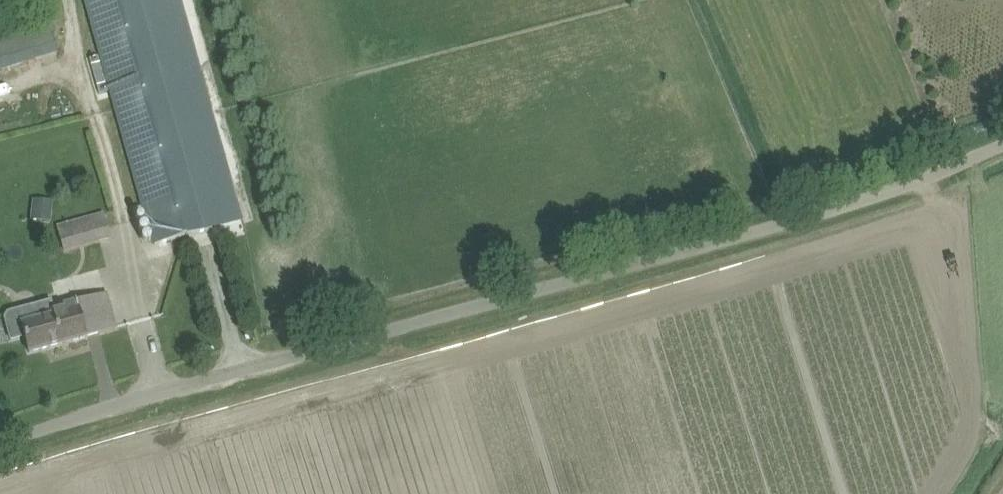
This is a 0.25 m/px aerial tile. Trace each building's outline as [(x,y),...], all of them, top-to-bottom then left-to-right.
[(155,245),(213,229),(149,0),(87,0),(155,245)] [(57,53),(48,22),(0,35),(0,68),(57,53)] [(33,213),(51,215),(52,202),(34,200),(33,213)] [(64,250),(111,238),(104,214),(58,227),(64,250)] [(54,316),(22,324),(29,353),(62,344),(116,329),(107,294),(52,309),(54,316)]
